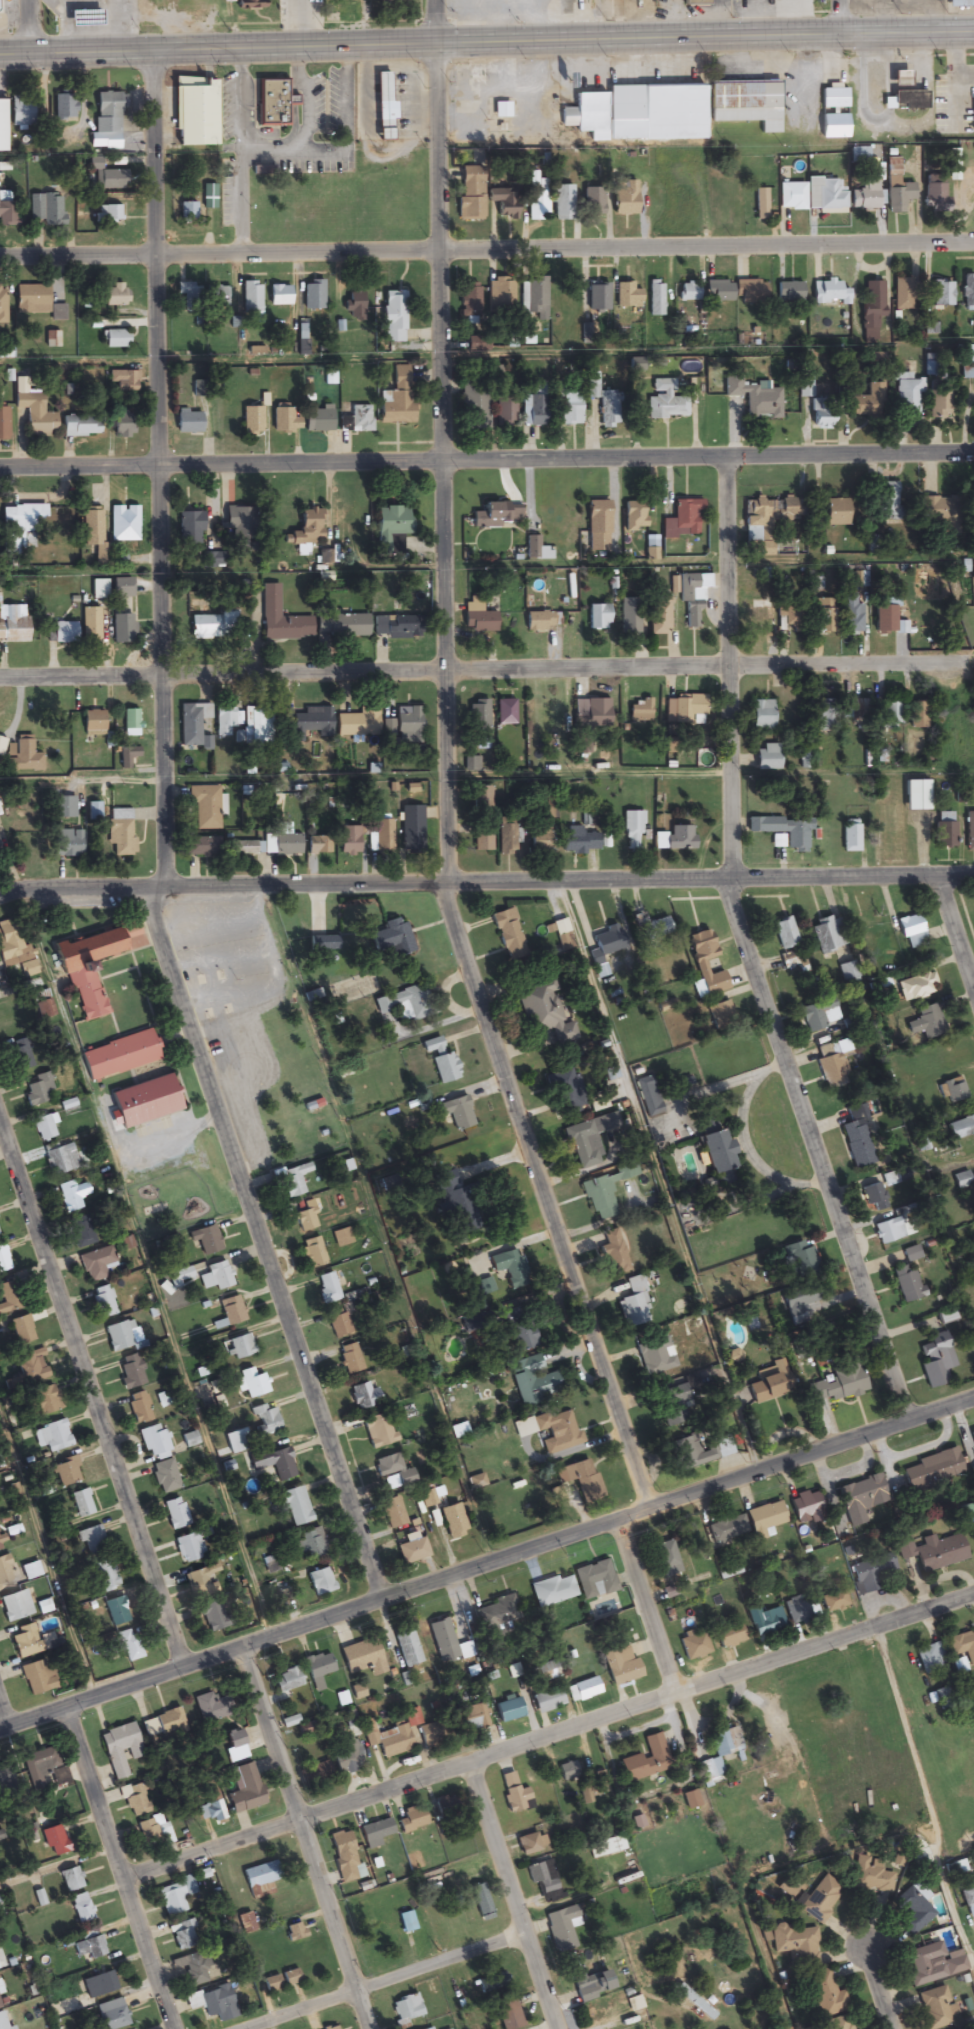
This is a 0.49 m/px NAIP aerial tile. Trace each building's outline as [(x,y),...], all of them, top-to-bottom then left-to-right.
[(237,9),(261,9),(261,0),(237,0),(237,9)] [(98,11),(65,11),(65,27),(98,27),(98,11)] [(375,141),(392,141),(391,73),(374,73),(375,141)] [(907,90),(907,73),(890,73),(890,90),(907,90)] [(216,79),(174,79),(174,147),(217,147),(216,79)] [(255,81),(255,128),(287,128),(287,107),(297,107),(297,97),(285,97),(285,81),(255,81)] [(759,122),(759,135),(779,134),(778,82),(708,82),(709,123),(759,122)] [(705,139),(704,85),(639,87),(640,121),(607,122),(606,94),(573,95),(574,109),(560,109),(560,128),(575,127),(575,134),(589,133),(590,142),(705,139)] [(847,139),(847,89),(820,89),(820,139),(847,139)] [(925,111),(925,91),(890,91),(890,111),(925,111)] [(94,134),(121,134),(121,93),(94,93),(94,134)] [(53,95),(53,121),(75,121),(75,95),(53,95)] [(33,97),(11,97),(11,130),(33,130),(33,97)] [(866,149),(851,150),(851,159),(866,159),(866,149)] [(958,182),(958,150),(948,150),(948,182),(958,182)] [(899,159),(886,159),(886,214),(902,214),(902,201),(914,201),(914,184),(900,184),(899,159)] [(94,188),(126,188),(126,171),(101,171),(101,161),(94,161),(94,188)] [(482,220),(482,168),(459,168),(460,199),(456,199),(456,221),(482,220)] [(945,211),(945,176),(923,176),(923,211),(945,211)] [(805,184),(778,184),(778,211),(844,212),(844,189),(838,189),(838,180),(805,179),(805,184)] [(635,216),(635,182),(612,182),(612,216),(635,216)] [(851,211),(877,211),(877,183),(860,183),(860,191),(851,191),(851,211)] [(570,186),(552,186),(552,221),(570,221),(570,186)] [(547,187),(526,187),(526,221),(547,221),(547,187)] [(602,189),(582,189),(582,218),(602,218),(602,189)] [(486,191),(486,203),(495,203),(495,218),(517,218),(517,191),(486,191)] [(30,195),(30,221),(44,221),(44,227),(63,227),(63,195),(30,195)] [(15,198),(0,198),(0,227),(15,227),(15,198)] [(195,220),(195,204),(179,204),(179,220),(195,220)] [(121,207),(99,207),(99,224),(121,224),(121,207)] [(963,311),(973,311),(973,277),(963,277),(963,311)] [(521,314),(536,314),(536,321),(546,321),(546,280),(524,280),(524,291),(521,291),(521,314)] [(895,311),(914,311),(914,280),(895,280),(895,311)] [(303,311),(323,311),(323,282),(303,282),(303,311)] [(513,282),(487,282),(487,314),(513,314),(513,282)] [(663,282),(648,282),(648,317),(663,317),(663,282)] [(731,282),(706,282),(706,303),(731,303),(731,282)] [(735,303),(763,303),(763,282),(735,282),(735,303)] [(812,282),(813,305),(850,304),(850,290),(840,290),(840,282),(812,282)] [(951,282),(931,282),(931,307),(951,307),(951,282)] [(261,312),(261,283),(242,283),(242,312),(261,312)] [(862,342),(883,342),(882,283),(861,283),(862,342)] [(176,296),(183,296),(183,306),(195,306),(195,284),(176,284),(176,296)] [(479,316),(479,284),(461,284),(461,316),(479,316)] [(609,284),(587,284),(587,312),(609,312),(609,284)] [(632,284),(615,284),(615,308),(641,308),(641,291),(632,291),(632,284)] [(699,284),(679,284),(679,302),(699,302),(699,284)] [(776,284),(776,303),(802,303),(802,284),(776,284)] [(48,286),(15,286),(15,314),(48,314),(48,286)] [(125,286),(102,286),(102,307),(125,307),(125,286)] [(268,307),(290,307),(290,287),(268,287),(268,307)] [(208,308),(228,308),(228,288),(208,288),(208,308)] [(363,293),(346,293),(346,323),(363,323),(363,293)] [(404,293),(382,293),(382,343),(404,343),(404,293)] [(129,349),(129,332),(103,332),(103,349),(129,349)] [(59,356),(59,338),(45,338),(45,356),(59,356)] [(488,339),(467,339),(467,351),(488,351),(488,339)] [(955,366),(973,366),(973,346),(955,346),(955,366)] [(642,359),(627,359),(627,371),(642,371),(642,359)] [(379,425),(410,425),(410,367),(391,367),(391,393),(379,393),(379,425)] [(973,379),(972,369),(961,369),(961,380),(973,379)] [(137,393),(137,373),(108,373),(108,393),(137,393)] [(599,393),(599,373),(587,373),(587,400),(600,400),(600,429),(618,429),(618,393),(599,393)] [(895,419),(917,419),(917,382),(911,382),(911,375),(895,375),(895,419)] [(780,420),(780,389),(741,388),(741,377),(723,377),(723,398),(745,398),(745,420),(780,420)] [(26,410),(25,437),(54,437),(55,414),(43,414),(43,393),(28,393),(28,379),(15,379),(15,409),(26,410)] [(647,421),(687,419),(686,399),(674,400),(673,380),(651,381),(652,396),(646,396),(647,421)] [(486,381),(459,381),(460,430),(487,429),(486,381)] [(881,384),(866,384),(866,398),(844,398),(844,419),(882,418),(881,384)] [(521,397),(521,426),(544,426),(544,387),(536,387),(536,397),(521,397)] [(560,426),(580,426),(580,393),(560,393),(560,426)] [(950,418),(949,395),(928,396),(929,419),(950,418)] [(495,428),(514,428),(514,396),(495,396),(495,428)] [(812,428),(830,428),(830,401),(812,401),(812,428)] [(371,407),(349,407),(349,433),(371,433),(371,407)] [(9,441),(9,408),(0,408),(0,441),(9,441)] [(242,409),(242,437),(262,437),(262,409),(242,409)] [(299,420),(292,420),(292,409),(272,409),(272,434),(299,434),(299,420)] [(333,433),(333,411),(307,411),(307,433),(333,433)] [(111,412),(111,439),(132,439),(132,412),(111,412)] [(175,435),(201,435),(201,412),(175,412),(175,435)] [(61,416),(61,437),(99,437),(99,416),(61,416)] [(896,483),(875,483),(875,521),(896,521),(896,483)] [(949,498),(920,498),(920,528),(949,528),(949,498)] [(743,501),(745,558),(773,557),(773,541),(770,541),(769,520),(799,519),(799,499),(743,501)] [(609,501),(587,501),(587,551),(609,551),(609,501)] [(624,532),(643,532),(643,501),(624,501),(624,532)] [(697,513),(701,513),(701,501),(673,501),(673,519),(662,519),(662,537),(697,537),(697,513)] [(846,526),(846,501),(823,501),(823,526),(846,526)] [(520,526),(521,503),(480,503),(480,512),(471,512),(471,526),(520,526)] [(33,521),(45,520),(45,505),(0,506),(0,508),(2,560),(17,559),(16,549),(34,548),(33,521)] [(138,507),(110,507),(110,541),(138,541),(138,507)] [(388,537),(409,536),(408,507),(375,508),(376,554),(389,554),(388,537)] [(246,508),(225,508),(225,530),(246,530),(246,508)] [(126,567),(126,554),(102,554),(102,509),(82,509),(82,546),(94,546),(94,568),(126,567)] [(297,543),(319,544),(321,510),(299,509),(297,543)] [(201,545),(201,513),(177,513),(177,545),(201,545)] [(218,568),(218,555),(203,555),(203,568),(218,568)] [(679,575),(679,604),(685,604),(685,628),(700,628),(700,575),(679,575)] [(129,598),(129,579),(108,579),(108,598),(129,598)] [(91,599),(106,599),(106,580),(91,580),(91,599)] [(861,605),(855,605),(855,595),(843,595),(843,634),(861,634),(861,605)] [(496,632),(496,613),(482,612),(482,597),(464,597),(464,631),(496,632)] [(262,640),(311,640),(311,618),(279,619),(279,598),(262,598),(262,640)] [(648,635),(668,635),(668,598),(648,598),(648,635)] [(815,634),(832,634),(832,599),(815,599),(815,634)] [(873,606),(874,635),(905,635),(905,623),(896,623),(895,600),(882,601),(882,606),(873,606)] [(747,628),(772,628),(772,607),(760,607),(760,601),(747,601),(747,628)] [(587,605),(587,630),(610,630),(610,605),(587,605)] [(27,642),(27,606),(0,606),(0,642),(27,642)] [(98,608),(80,608),(80,646),(98,646),(98,608)] [(546,612),(525,612),(525,632),(546,632),(546,612)] [(189,616),(190,639),(232,639),(232,614),(189,616)] [(640,614),(620,614),(620,630),(640,630),(640,614)] [(133,615),(111,615),(111,643),(133,643),(133,615)] [(330,616),(330,638),(366,638),(366,616),(330,616)] [(415,617),(374,617),(374,638),(415,638),(415,617)] [(52,623),(52,644),(75,644),(75,623),(52,623)] [(665,696),(665,724),(705,724),(705,696),(665,696)] [(514,726),(514,700),(495,700),(496,726),(514,726)] [(608,726),(608,700),(573,700),(573,726),(608,726)] [(772,701),(750,700),(750,730),(772,730),(772,701)] [(488,701),(467,701),(467,731),(488,731),(488,701)] [(628,722),(651,722),(651,701),(628,701),(628,722)] [(836,730),(836,701),(816,701),(816,730),(836,730)] [(846,721),(866,721),(866,701),(846,701),(846,721)] [(898,701),(881,701),(881,729),(898,729),(898,701)] [(908,729),(925,729),(925,702),(908,702),(908,729)] [(211,737),(199,737),(199,720),(210,720),(210,705),(179,705),(179,749),(211,748),(211,737)] [(335,715),(336,737),(378,736),(378,705),(358,705),(359,715),(335,715)] [(215,709),(215,738),(235,738),(235,743),(269,742),(268,707),(234,708),(215,709)] [(420,707),(396,707),(396,744),(420,744),(420,707)] [(303,709),(303,715),(290,715),(291,743),(302,743),(302,734),(317,733),(317,738),(331,737),(330,708),(303,709)] [(138,733),(138,710),(122,710),(122,733),(138,733)] [(82,733),(103,732),(103,712),(81,712),(82,733)] [(31,754),(31,736),(14,736),(14,759),(3,758),(3,771),(42,772),(42,754),(31,754)] [(754,771),(778,771),(778,744),(761,744),(761,750),(754,750),(754,771)] [(119,749),(119,769),(130,769),(130,758),(139,758),(139,749),(119,749)] [(463,772),(480,772),(480,757),(463,757),(463,772)] [(928,780),(903,780),(903,811),(928,811),(928,780)] [(219,797),(219,787),(187,787),(187,805),(195,805),(195,830),(221,830),(221,797),(219,797)] [(490,815),(490,787),(470,787),(470,815),(490,815)] [(53,797),(53,819),(75,819),(75,797),(53,797)] [(401,806),(401,855),(422,855),(422,806),(401,806)] [(108,846),(113,846),(113,857),(133,857),(133,810),(108,811),(108,846)] [(530,853),(549,853),(549,810),(541,810),(541,821),(530,821),(530,853)] [(641,812),(623,812),(623,851),(641,851),(641,812)] [(973,851),(973,813),(965,813),(965,851),(973,851)] [(497,856),(514,856),(514,818),(497,818),(497,856)] [(785,833),(785,849),(807,849),(807,819),(746,819),(746,833),(785,833)] [(391,821),(373,821),(373,856),(391,856),(391,821)] [(841,821),(841,853),(859,853),(859,821),(841,821)] [(934,822),(934,848),(954,848),(954,822),(934,822)] [(472,852),(491,852),(491,824),(472,824),(472,852)] [(693,850),(693,826),(668,826),(668,833),(653,833),(653,850),(693,850)] [(563,827),(563,853),(598,853),(598,833),(589,833),(589,827),(563,827)] [(338,828),(338,856),(357,856),(357,828),(338,828)] [(53,858),(83,858),(83,830),(53,830),(53,858)] [(264,835),(264,855),(300,855),(300,835),(264,835)] [(330,837),(306,837),(306,855),(330,855),(330,837)] [(184,838),(184,857),(220,857),(220,838),(184,838)] [(233,855),(256,855),(256,842),(233,842),(233,855)] [(491,914),(503,962),(525,956),(513,909),(491,914)] [(664,915),(648,925),(641,913),(632,919),(646,944),(672,929),(664,915)] [(925,943),(919,914),(898,919),(905,948),(925,943)] [(413,952),(402,917),(382,923),(384,930),(369,935),(374,953),(389,948),(392,959),(413,952)] [(782,952),(799,945),(788,917),(770,924),(782,952)] [(839,918),(830,921),(829,918),(809,924),(818,954),(847,946),(839,918)] [(3,963),(26,956),(15,919),(0,923),(0,954),(3,963)] [(588,953),(597,979),(608,975),(601,957),(626,948),(617,925),(590,935),(596,950),(588,953)] [(106,1016),(95,969),(83,971),(81,963),(121,953),(116,929),(51,944),(59,976),(69,974),(81,1022),(106,1016)] [(727,990),(722,972),(710,975),(707,962),(717,960),(709,930),(687,936),(702,996),(727,990)] [(308,951),(338,951),(338,937),(308,937),(308,951)] [(861,981),(855,960),(837,965),(842,985),(861,981)] [(33,965),(24,968),(27,977),(36,974),(33,965)] [(896,982),(901,1001),(936,992),(931,972),(896,982)] [(515,990),(530,1037),(550,1030),(556,1046),(577,1040),(571,1022),(565,1024),(551,979),(515,990)] [(378,1015),(395,1011),(398,1024),(435,1015),(427,984),(373,998),(378,1015)] [(797,1009),(806,1033),(841,1021),(832,997),(797,1009)] [(732,1017),(729,1002),(707,1006),(710,1021),(732,1017)] [(905,1024),(908,1035),(920,1031),(923,1040),(943,1034),(934,1004),(915,1010),(918,1020),(905,1024)] [(158,1062),(150,1032),(80,1051),(87,1081),(158,1062)] [(431,1055),(438,1084),(459,1079),(452,1052),(443,1054),(439,1038),(420,1043),(424,1056),(431,1055)] [(844,1058),(852,1056),(847,1039),(813,1048),(825,1090),(851,1083),(844,1058)] [(35,1066),(25,1043),(8,1050),(17,1073),(35,1066)] [(589,1112),(574,1066),(543,1076),(559,1122),(589,1112)] [(108,1093),(118,1129),(178,1112),(168,1076),(108,1093)] [(662,1114),(651,1076),(635,1080),(645,1118),(662,1114)] [(946,1104),(967,1097),(960,1078),(939,1086),(946,1104)] [(45,1102),(39,1082),(22,1087),(29,1107),(45,1102)] [(473,1127),(465,1097),(433,1106),(437,1118),(449,1114),(454,1132),(473,1127)] [(840,1125),(853,1169),(876,1163),(859,1105),(845,1109),(849,1123),(840,1125)] [(32,1120),(39,1142),(57,1136),(50,1114),(32,1120)] [(564,1127),(576,1170),(602,1163),(595,1136),(618,1130),(614,1114),(564,1127)] [(945,1124),(951,1141),(973,1133),(973,1115),(945,1124)] [(708,1174),(733,1167),(722,1129),(697,1136),(708,1174)] [(51,1176),(77,1170),(71,1143),(45,1149),(51,1176)] [(637,1176),(633,1162),(612,1168),(614,1174),(581,1183),(592,1222),(617,1216),(608,1184),(637,1176)] [(300,1175),(311,1173),(310,1164),(280,1170),(286,1199),(305,1195),(300,1175)] [(452,1236),(474,1229),(453,1170),(431,1178),(452,1236)] [(78,1198),(88,1195),(85,1183),(75,1186),(73,1181),(56,1186),(64,1214),(81,1209),(78,1198)] [(870,1214),(887,1209),(879,1183),(863,1188),(870,1214)] [(304,1210),(292,1215),(299,1234),(319,1226),(310,1201),(302,1204),(304,1210)] [(87,1215),(67,1222),(77,1250),(96,1243),(87,1215)] [(872,1225),(878,1245),(914,1235),(908,1215),(872,1225)] [(220,1251),(213,1226),(187,1233),(190,1244),(198,1242),(201,1256),(220,1251)] [(600,1247),(609,1276),(629,1270),(616,1229),(602,1234),(605,1246),(600,1247)] [(326,1263),(316,1237),(299,1243),(309,1270),(326,1263)] [(809,1247),(805,1249),(801,1240),(779,1249),(791,1279),(817,1269),(809,1247)] [(11,1270),(3,1244),(0,1245),(0,1273),(11,1270)] [(102,1267),(115,1262),(109,1246),(78,1258),(88,1284),(106,1278),(102,1267)] [(901,1251),(905,1263),(920,1258),(916,1246),(901,1251)] [(527,1285),(517,1249),(487,1257),(492,1273),(504,1270),(509,1290),(527,1285)] [(207,1274),(198,1278),(202,1290),(214,1286),(216,1292),(233,1286),(224,1261),(204,1267),(207,1274)] [(891,1270),(902,1304),(924,1297),(914,1269),(907,1272),(905,1265),(891,1270)] [(322,1305),(340,1300),(332,1272),(314,1277),(322,1305)] [(625,1280),(629,1297),(616,1301),(624,1329),(652,1322),(640,1276),(625,1280)] [(22,1306),(10,1280),(0,1285),(0,1316),(22,1306)] [(788,1320),(804,1316),(803,1311),(819,1307),(814,1284),(782,1292),(788,1320)] [(118,1312),(105,1286),(89,1294),(102,1320),(118,1312)] [(225,1327),(245,1322),(238,1296),(218,1301),(225,1327)] [(325,1315),(334,1340),(352,1333),(343,1308),(325,1315)] [(522,1350),(538,1341),(521,1310),(504,1320),(522,1350)] [(8,1323),(17,1347),(35,1339),(26,1316),(8,1323)] [(140,1345),(134,1320),(103,1327),(109,1352),(140,1345)] [(956,1367),(945,1331),(927,1337),(930,1345),(920,1347),(925,1364),(920,1366),(927,1390),(948,1384),(944,1370),(956,1367)] [(227,1341),(234,1361),(255,1354),(248,1334),(227,1341)] [(672,1370),(663,1339),(635,1347),(644,1378),(672,1370)] [(345,1375),(362,1370),(354,1343),(337,1348),(345,1375)] [(23,1386),(47,1379),(41,1358),(45,1357),(43,1349),(15,1357),(23,1386)] [(806,1386),(812,1406),(865,1390),(853,1351),(828,1359),(834,1378),(806,1386)] [(122,1391),(146,1385),(137,1354),(118,1359),(124,1379),(119,1381),(122,1391)] [(555,1371),(544,1374),(539,1356),(509,1364),(520,1405),(562,1393),(555,1371)] [(751,1403),(790,1392),(782,1359),(770,1362),(772,1370),(760,1374),(762,1380),(746,1384),(751,1403)] [(236,1373),(245,1401),(270,1393),(264,1373),(254,1376),(252,1368),(236,1373)] [(376,1388),(369,1389),(368,1383),(349,1387),(354,1411),(379,1405),(376,1388)] [(681,1384),(655,1390),(663,1427),(689,1422),(681,1384)] [(25,1394),(32,1419),(58,1412),(52,1387),(25,1394)] [(152,1421),(145,1392),(127,1397),(134,1426),(152,1421)] [(282,1429),(274,1407),(266,1410),(264,1405),(251,1410),(256,1426),(252,1427),(256,1438),(282,1429)] [(541,1441),(545,1455),(580,1446),(570,1410),(532,1420),(535,1433),(546,1430),(548,1439),(541,1441)] [(394,1441),(383,1413),(360,1422),(371,1451),(394,1441)] [(37,1429),(46,1455),(72,1445),(63,1420),(37,1429)] [(171,1454),(160,1424),(137,1432),(148,1462),(171,1454)] [(676,1473),(717,1460),(712,1445),(695,1451),(691,1437),(667,1444),(676,1473)] [(265,1456),(275,1483),(296,1476),(285,1448),(265,1456)] [(901,1469),(907,1490),(963,1474),(956,1449),(915,1460),(916,1465),(901,1469)] [(372,1461),(377,1478),(395,1473),(399,1488),(416,1484),(412,1469),(402,1472),(398,1454),(372,1461)] [(51,1464),(57,1488),(82,1481),(76,1458),(51,1464)] [(180,1490),(172,1460),(152,1465),(159,1495),(180,1490)] [(558,1486),(575,1481),(582,1504),(601,1498),(590,1460),(554,1470),(558,1486)] [(887,1502),(879,1474),(836,1487),(848,1528),(868,1522),(864,1509),(887,1502)] [(279,1493),(290,1529),(312,1522),(301,1486),(279,1493)] [(68,1495),(77,1519),(94,1512),(85,1488),(68,1495)] [(788,1499),(797,1525),(823,1516),(814,1490),(788,1499)] [(389,1531),(407,1524),(396,1496),(378,1503),(389,1531)] [(161,1505),(171,1532),(189,1525),(179,1498),(161,1505)] [(784,1523),(778,1501),(745,1511),(753,1540),(763,1537),(761,1531),(784,1523)] [(973,1522),(973,1503),(959,1508),(964,1525),(973,1522)] [(442,1506),(442,1538),(461,1538),(461,1506),(442,1506)] [(748,1533),(742,1514),(706,1526),(713,1545),(748,1533)] [(77,1534),(87,1557),(108,1548),(98,1525),(77,1534)] [(303,1560),(323,1558),(320,1531),(301,1532),(303,1560)] [(184,1565),(204,1557),(195,1533),(174,1541),(184,1565)] [(916,1556),(920,1573),(966,1562),(960,1535),(935,1541),(934,1536),(921,1538),(923,1546),(912,1549),(909,1536),(895,1540),(899,1560),(916,1556)] [(395,1547),(401,1565),(428,1556),(422,1538),(395,1547)] [(681,1573),(671,1540),(653,1546),(663,1579),(681,1573)] [(877,1579),(896,1572),(890,1553),(848,1567),(857,1596),(880,1589),(877,1579)] [(7,1556),(0,1558),(0,1585),(13,1582),(7,1556)] [(122,1587),(111,1558),(92,1565),(104,1594),(122,1587)] [(617,1591),(607,1559),(573,1570),(582,1602),(617,1591)] [(41,1577),(36,1562),(20,1567),(24,1582),(41,1577)] [(185,1576),(195,1601),(213,1594),(206,1578),(219,1573),(216,1564),(185,1576)] [(305,1574),(313,1598),(335,1591),(327,1567),(305,1574)] [(576,1597),(569,1573),(529,1585),(536,1609),(576,1597)] [(825,1613),(847,1605),(842,1589),(819,1597),(825,1613)] [(25,1590),(0,1598),(0,1606),(5,1623),(33,1615),(25,1590)] [(492,1600),(493,1605),(473,1611),(480,1634),(519,1622),(511,1595),(492,1600)] [(111,1627),(131,1622),(124,1596),(104,1602),(111,1627)] [(811,1619),(804,1597),(783,1604),(790,1626),(811,1619)] [(36,1604),(40,1616),(53,1611),(49,1599),(36,1604)] [(208,1634),(228,1625),(217,1600),(197,1609),(208,1634)] [(753,1637),(776,1631),(770,1609),(759,1612),(758,1606),(746,1610),(753,1637)] [(447,1618),(427,1624),(438,1663),(458,1657),(447,1618)] [(744,1643),(738,1622),(712,1629),(718,1649),(744,1643)] [(17,1660),(41,1652),(31,1624),(8,1632),(17,1660)] [(403,1668),(422,1663),(412,1628),(393,1634),(403,1668)] [(127,1663),(144,1657),(133,1629),(116,1635),(127,1663)] [(710,1653),(702,1630),(677,1638),(685,1662),(710,1653)] [(950,1657),(964,1654),(968,1669),(973,1668),(973,1632),(945,1638),(950,1657)] [(338,1650),(347,1676),(382,1664),(373,1638),(338,1650)] [(944,1660),(938,1642),(914,1651),(922,1676),(941,1670),(938,1662),(944,1660)] [(642,1678),(636,1658),(632,1659),(629,1646),(601,1654),(611,1687),(642,1678)] [(309,1681),(335,1673),(329,1652),(302,1660),(309,1681)] [(56,1688),(52,1675),(45,1677),(39,1661),(19,1668),(29,1697),(56,1688)] [(553,1661),(532,1668),(537,1684),(558,1678),(553,1661)] [(303,1687),(298,1669),(272,1676),(277,1694),(303,1687)] [(566,1685),(570,1702),(600,1695),(596,1679),(566,1685)] [(536,1715),(564,1706),(558,1687),(530,1697),(536,1715)] [(201,1725),(220,1720),(213,1693),(194,1698),(201,1725)] [(498,1723),(523,1717),(519,1698),(494,1705),(498,1723)] [(489,1726),(483,1703),(458,1710),(464,1733),(489,1726)] [(408,1728),(420,1724),(415,1708),(402,1712),(408,1728)] [(160,1739),(186,1731),(180,1709),(154,1716),(160,1739)] [(143,1757),(133,1723),(99,1733),(113,1781),(128,1777),(121,1752),(127,1750),(130,1761),(143,1757)] [(418,1729),(421,1743),(431,1741),(429,1727),(418,1729)] [(708,1734),(715,1759),(697,1764),(703,1788),(711,1786),(709,1778),(722,1774),(717,1757),(742,1750),(736,1727),(708,1734)] [(377,1731),(379,1756),(410,1753),(408,1728),(377,1731)] [(223,1736),(228,1751),(242,1745),(237,1731),(223,1736)] [(619,1761),(625,1783),(670,1771),(660,1733),(643,1738),(647,1754),(619,1761)] [(329,1749),(340,1776),(364,1766),(353,1738),(329,1749)] [(21,1758),(34,1795),(45,1792),(42,1779),(50,1777),(54,1789),(67,1785),(55,1747),(21,1758)] [(235,1768),(242,1792),(226,1796),(231,1816),(263,1807),(251,1763),(235,1768)] [(557,1773),(568,1783),(577,1773),(566,1763),(557,1773)] [(301,1783),(322,1781),(321,1765),(299,1767),(301,1783)] [(527,1788),(517,1790),(513,1772),(499,1776),(508,1814),(532,1808),(527,1788)] [(120,1790),(130,1819),(149,1812),(139,1783),(120,1790)] [(205,1805),(197,1808),(203,1825),(226,1817),(216,1790),(202,1796),(205,1805)] [(681,1795),(687,1811),(699,1806),(693,1791),(681,1795)] [(459,1814),(455,1795),(433,1801),(438,1820),(459,1814)] [(426,1827),(421,1806),(402,1811),(404,1820),(397,1822),(400,1834),(426,1827)] [(393,1834),(387,1818),(358,1829),(366,1851),(381,1846),(379,1839),(393,1834)] [(167,1822),(154,1826),(152,1819),(136,1824),(141,1841),(159,1836),(161,1846),(172,1843),(167,1822)] [(41,1831),(45,1850),(51,1848),(52,1856),(65,1854),(61,1827),(41,1831)] [(327,1836),(341,1885),(361,1879),(347,1831),(327,1836)] [(541,1851),(535,1833),(515,1839),(521,1858),(541,1851)] [(588,1845),(592,1858),(624,1850),(621,1836),(588,1845)] [(879,1872),(880,1859),(854,1857),(850,1889),(891,1893),(892,1873),(879,1872)] [(530,1884),(538,1882),(542,1895),(558,1890),(550,1860),(525,1868),(530,1884)] [(243,1868),(244,1886),(274,1884),(273,1866),(243,1868)] [(58,1873),(65,1893),(83,1887),(77,1867),(58,1873)] [(843,1891),(823,1875),(797,1908),(817,1924),(843,1891)] [(155,1888),(165,1918),(186,1911),(182,1899),(196,1894),(191,1877),(155,1888)] [(959,1892),(964,1909),(973,1905),(973,1877),(964,1880),(967,1890),(959,1892)] [(893,1902),(906,1917),(898,1924),(910,1937),(934,1916),(922,1901),(927,1897),(915,1883),(893,1902)] [(477,1922),(491,1919),(485,1884),(471,1887),(477,1922)] [(94,1919),(84,1893),(68,1899),(78,1925),(94,1919)] [(575,1947),(570,1929),(581,1925),(576,1906),(544,1915),(555,1953),(575,1947)] [(168,1927),(176,1952),(197,1946),(189,1920),(168,1927)] [(787,1931),(786,1924),(769,1926),(772,1954),(788,1952),(790,1971),(818,1968),(814,1929),(787,1931)] [(286,1928),(289,1941),(300,1938),(296,1925),(286,1928)] [(81,1936),(83,1943),(72,1945),(75,1958),(87,1955),(88,1960),(105,1956),(99,1932),(81,1936)] [(965,1972),(960,1950),(943,1955),(939,1943),(901,1953),(910,1987),(965,1972)] [(206,1983),(204,1969),(211,1968),(209,1957),(198,1960),(198,1956),(183,1960),(189,1987),(206,1983)] [(607,1971),(583,1977),(580,1968),(569,1972),(577,2001),(613,1991),(607,1971)] [(300,1983),(296,1969),(281,1974),(285,1988),(300,1983)] [(835,1994),(826,1969),(806,1976),(820,2019),(848,2010),(842,1991),(835,1994)] [(80,1980),(86,2000),(117,1991),(111,1972),(80,1980)] [(509,1987),(505,1972),(476,1980),(480,1995),(509,1987)] [(261,1980),(264,1993),(280,1989),(276,1976),(261,1980)] [(235,2016),(224,1985),(198,1995),(210,2025),(235,2016)] [(925,2028),(937,2028),(950,2026),(948,2015),(952,2014),(946,1987),(917,1994),(925,2028)] [(392,2001),(395,2018),(421,2013),(418,1996),(392,2001)] [(102,2028),(118,2028),(130,2025),(120,1998),(94,2007),(102,2028)] [(522,2028),(513,1999),(493,2005),(501,2028),(518,2028),(522,2028)] [(823,2023),(825,2028),(852,2028),(847,2015),(823,2023)] [(0,2016),(0,2028),(14,2028),(14,2027),(4,2027),(4,2016),(0,2016)]
